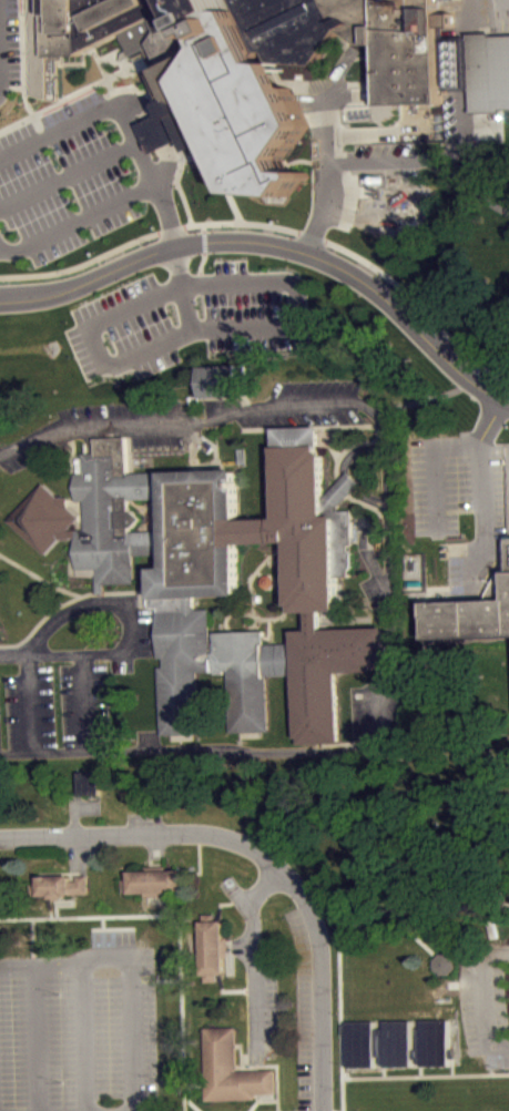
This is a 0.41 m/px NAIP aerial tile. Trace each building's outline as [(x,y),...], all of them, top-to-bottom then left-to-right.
[(44,55),(45,0),(440,0),(444,102),(383,103),(381,43),(363,44),(340,30),(317,64),(277,63),(309,128),(289,160),(293,167),(309,169),(309,176),(302,175),(292,193),(241,190),(205,119),(200,106),(194,110),(169,103),(145,50),(131,55),(120,33),(79,54),(44,55)] [(471,112),(501,111),(501,106),(508,106),(508,34),(492,34),(492,31),(469,32),(471,112)] [(201,366),(202,398),(241,396),(240,364),(201,366)] [(274,428),(277,518),(237,519),(238,543),(283,542),(288,542),(293,604),(295,604),(295,605),(295,611),(308,611),(311,629),(324,629),(323,610),(339,610),(337,575),(350,575),(350,568),(353,565),(353,552),(349,549),(348,544),(352,543),(350,509),(338,510),(338,504),(359,482),(346,472),(324,497),(323,479),(323,477),(322,452),(319,452),(317,426),(274,428)] [(162,471),(163,498),(129,499),(129,510),(132,510),(140,518),(132,527),(129,527),(129,531),(164,530),(165,553),(134,554),(134,581),(105,583),(105,592),(101,592),(98,592),(98,569),(78,569),(77,538),(69,538),(69,539),(59,539),(45,554),(9,520),(42,483),(58,497),(68,496),(68,507),(79,516),(69,529),(85,528),(84,500),(75,500),(75,472),(83,472),(82,453),(95,452),(95,455),(114,455),(115,476),(128,476),(126,472),(162,471)] [(162,471),(163,498),(164,530),(165,553),(166,568),(153,568),(154,595),(149,595),(149,603),(149,608),(159,607),(160,658),(164,658),(164,666),(160,666),(163,734),(202,733),(198,672),(215,671),(215,674),(225,674),(225,671),(230,671),(231,732),(269,730),(268,675),(296,674),(299,737),(302,737),(303,744),(342,742),(339,671),(377,670),(377,667),(384,667),(383,649),(387,649),(386,625),(324,629),(311,629),(295,630),(295,642),(265,644),(265,638),(264,630),(231,631),(215,632),(216,652),(214,652),(212,652),(210,608),(196,609),(196,597),(238,594),(238,543),(237,519),(234,468),(162,471)] [(427,615),(429,618),(429,638),(508,635),(508,570),(499,570),(483,600),(468,600),(448,600),(427,601),(427,615)] [(79,780),(80,802),(101,801),(100,779),(79,780)] [(130,870),(130,878),(123,879),(123,891),(131,891),(131,894),(144,893),(144,896),(166,896),(170,896),(169,893),(185,891),(185,890),(191,890),(191,878),(184,878),(184,869),(166,869),(166,866),(146,866),(146,870),(130,870)] [(88,875),(88,893),(67,894),(67,897),(57,897),(51,898),(51,895),(35,896),(34,884),(40,884),(40,876),(88,875)] [(204,975),(204,960),(200,960),(198,936),(202,936),(201,921),(204,921),(204,914),(215,914),(216,920),(223,920),(224,937),(227,936),(227,956),(224,956),(224,974),(217,975),(216,981),(205,981),(204,975)] [(441,952),(438,956),(436,959),(436,968),(442,975),(450,975),(456,969),(457,959),(450,952),(441,952)] [(344,1025),(344,1034),(349,1034),(349,1067),(376,1067),(376,1057),(381,1057),(381,1063),(386,1063),(386,1068),(414,1067),(413,1059),(418,1059),(419,1063),(424,1063),(424,1066),(449,1064),(449,1058),(455,1058),(455,1048),(449,1048),(449,1019),(423,1020),(423,1027),(418,1027),(418,1049),(413,1049),(411,1020),(386,1020),(386,1028),(376,1028),(376,1021),(348,1021),(349,1025),(344,1025)] [(205,1099),(255,1099),(255,1092),(258,1092),(275,1092),(274,1069),(237,1070),(237,1066),(236,1044),(236,1027),(204,1028),(205,1099)]
